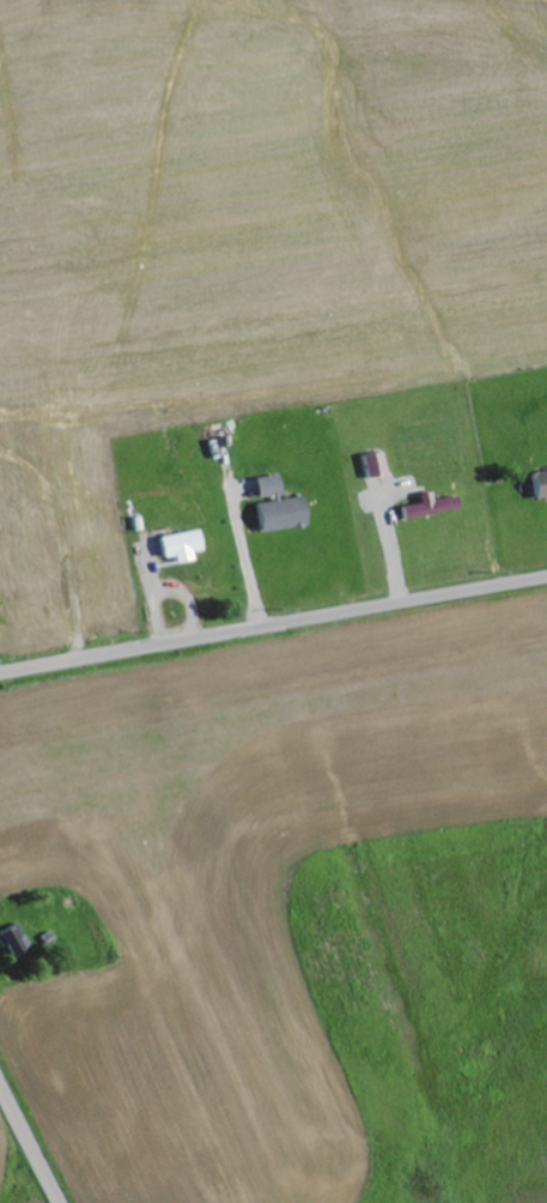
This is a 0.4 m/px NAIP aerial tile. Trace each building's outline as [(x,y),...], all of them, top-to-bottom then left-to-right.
[(368,456),(371,479),(389,476),(386,454),(368,456)] [(523,476),(529,502),(546,498),(546,471),(523,476)] [(261,479),(264,502),(260,503),(264,535),(313,528),(308,497),(287,501),(283,476),(261,479)] [(425,505),(403,509),(406,522),(463,511),(461,498),(437,503),(435,494),(423,496),(425,505)] [(182,565),(199,561),(197,554),(209,552),(205,531),(166,539),(170,560),(181,558),(182,565)] [(33,950),(21,926),(4,936),(16,959),(33,950)]
